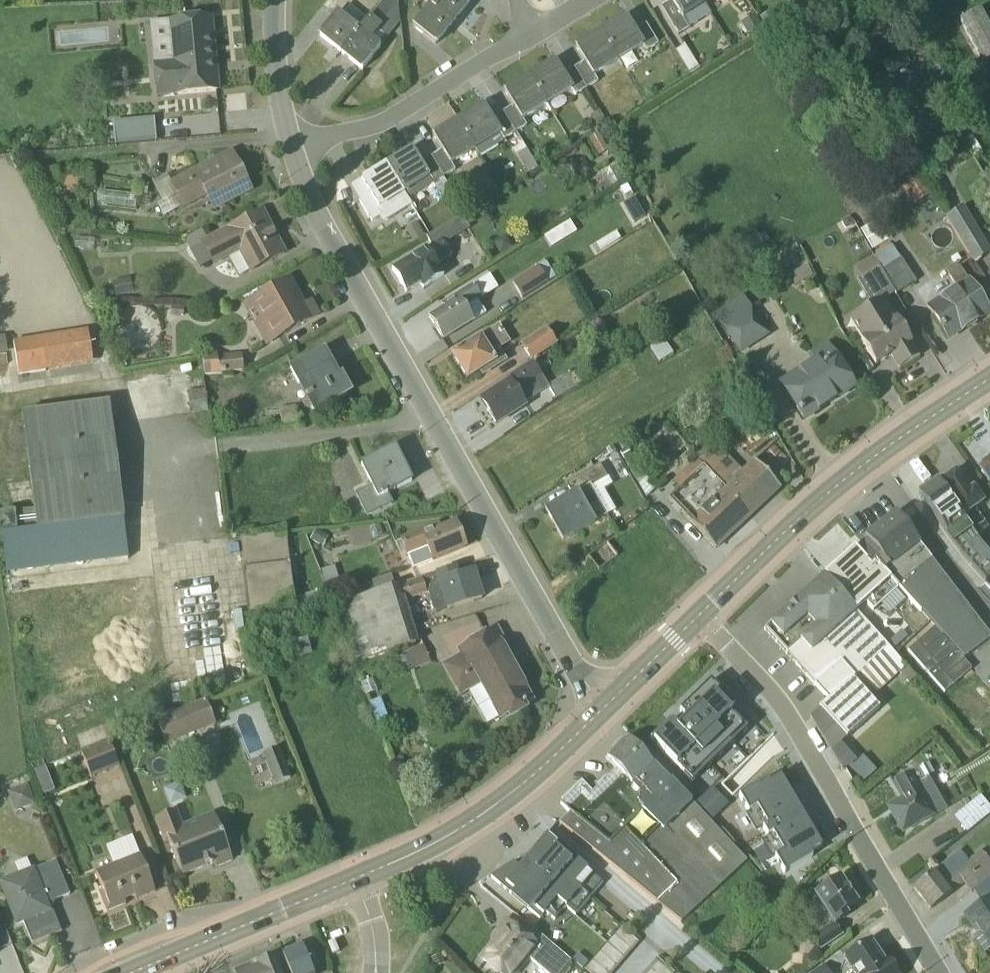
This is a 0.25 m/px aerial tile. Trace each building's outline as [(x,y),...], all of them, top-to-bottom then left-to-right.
[(345,5),(336,16),(331,13),(341,0),(340,0),(327,0),(307,26),(341,53),(367,21),(345,5)] [(469,3),(465,0),(429,0),(427,4),(452,24),(469,3)] [(704,7),(700,0),(668,0),(670,3),(661,8),(677,36),(709,16),(704,7)] [(436,45),(452,24),(427,4),(410,24),(436,45)] [(979,10),(958,21),(980,63),(989,58),(989,31),(979,10)] [(212,13),(168,15),(171,64),(160,64),(161,94),(214,92),(212,13)] [(645,53),(657,46),(644,25),(634,31),(626,19),(600,35),(618,64),(620,63),(626,72),(637,65),(631,54),(642,48),(645,53)] [(378,30),(367,21),(341,53),(362,70),(379,49),(369,41),(378,30)] [(593,80),(618,64),(600,35),(575,50),(593,80)] [(684,47),(675,52),(687,73),(697,68),(684,47)] [(574,97),(586,90),(573,69),(562,76),(554,62),(528,78),(547,107),(571,92),(574,97)] [(503,94),(512,108),(501,114),(513,134),(525,127),(522,123),(547,107),(528,78),(503,94)] [(477,156),(513,134),(501,114),(491,120),(483,107),(457,123),(475,152),(477,156)] [(104,125),(106,147),(153,142),(151,120),(104,125)] [(451,167),(475,152),(457,123),(432,138),(440,151),(431,157),(443,178),(454,171),(451,167)] [(441,200),(451,195),(443,178),(431,157),(419,164),(412,152),(386,167),(407,201),(432,186),(441,200)] [(250,195),(231,155),(171,183),(168,176),(152,183),(168,217),(206,199),(213,212),(250,195)] [(410,207),(407,201),(386,167),(361,182),(369,196),(359,202),(371,222),(381,216),(385,222),(410,207)] [(911,204),(928,195),(917,173),(900,182),(911,204)] [(135,198),(100,193),(99,205),(134,210),(135,198)] [(960,207),(946,216),(976,262),(989,253),(960,207)] [(283,255),(262,213),(207,241),(202,231),(185,240),(199,269),(211,263),(213,268),(239,255),(248,273),(283,255)] [(405,294),(420,285),(423,290),(443,277),(436,266),(450,257),(443,245),(468,230),(460,217),(426,238),(431,247),(391,271),(405,294)] [(424,237),(416,224),(404,231),(412,244),(424,237)] [(109,247),(128,248),(129,236),(110,235),(109,247)] [(878,268),(896,295),(914,283),(891,247),(873,259),(878,268)] [(495,288),(513,276),(505,263),(487,274),(495,288)] [(989,313),(957,264),(945,272),(956,290),(926,309),(947,340),(989,313)] [(789,272),(794,284),(812,277),(808,265),(789,272)] [(874,365),(889,355),(899,371),(919,358),(883,303),(896,295),(878,268),(855,282),(871,307),(847,323),(874,365)] [(310,299),(303,304),(289,279),(241,307),(265,347),(320,315),(310,299)] [(539,289),(532,279),(513,291),(520,301),(539,289)] [(443,311),(429,320),(443,342),(485,316),(476,302),(480,299),(472,287),(440,307),(443,311)] [(737,355),(768,336),(742,296),(712,316),(737,355)] [(482,376),(506,362),(500,351),(509,345),(498,326),(475,342),(474,340),(466,344),(468,347),(452,357),(466,381),(480,373),(482,376)] [(546,331),(521,346),(530,361),(556,346),(546,331)] [(13,344),(19,380),(90,369),(84,334),(13,344)] [(802,419),(854,387),(828,345),(810,357),(813,361),(779,383),(802,419)] [(350,396),(325,350),(289,370),(314,416),(350,396)] [(201,353),(204,376),(241,372),(239,355),(216,358),(216,352),(201,353)] [(530,363),(506,380),(508,384),(483,400),(489,409),(485,411),(495,425),(548,390),(530,363)] [(556,402),(600,374),(592,363),(570,377),(568,374),(547,387),(556,402)] [(203,390),(187,392),(190,415),(206,413),(203,390)] [(128,555),(111,407),(23,417),(33,506),(0,510),(0,544),(3,569),(128,555)] [(700,469),(749,517),(777,488),(753,464),(744,473),(719,449),(700,469)] [(366,521),(394,507),(388,496),(410,485),(392,450),(360,466),(371,488),(354,496),(366,521)] [(700,469),(694,462),(672,484),(678,491),(668,501),(716,550),(749,517),(700,469)] [(979,472),(989,487),(989,463),(979,472)] [(544,510),(562,544),(617,514),(604,490),(612,485),(601,466),(565,485),(571,496),(544,510)] [(954,474),(939,486),(975,538),(988,529),(974,511),(983,503),(972,488),(967,492),(954,474)] [(939,486),(936,482),(927,488),(930,492),(920,499),(957,551),(984,582),(989,577),(989,556),(975,538),(939,486)] [(989,636),(895,515),(860,541),(920,612),(945,640),(961,657),(989,636)] [(865,589),(853,575),(863,566),(826,524),(798,550),(819,574),(825,569),(853,600),(865,589)] [(400,561),(408,558),(413,570),(464,549),(454,525),(439,532),(437,528),(394,545),(400,561)] [(291,538),(241,543),(248,616),(297,612),(291,538)] [(454,569),(343,604),(361,662),(416,645),(403,604),(429,596),(435,614),(481,600),(472,572),(457,577),(454,569)] [(821,577),(764,631),(827,702),(818,711),(846,740),(879,709),(870,700),(896,673),(907,686),(916,677),(850,605),(821,577)] [(981,585),(989,596),(989,577),(981,585)] [(462,698),(480,688),(500,722),(536,701),(495,630),(458,651),(460,654),(443,664),(462,698)] [(414,667),(429,661),(424,647),(409,652),(414,667)] [(649,741),(691,784),(746,731),(728,713),(733,707),(710,683),(678,713),(686,720),(676,730),(668,723),(649,741)] [(167,745),(217,724),(206,698),(155,719),(167,745)] [(79,746),(105,736),(99,722),(73,731),(79,746)] [(572,816),(561,827),(629,880),(682,923),(747,859),(626,741),(603,762),(615,776),(595,794),(583,783),(561,804),(572,816)] [(92,780),(119,769),(108,742),(81,753),(92,780)] [(280,745),(261,751),(272,782),(291,776),(280,745)] [(886,806),(901,834),(943,811),(920,768),(892,784),(901,798),(886,806)] [(749,812),(744,816),(754,834),(762,830),(767,839),(760,842),(771,860),(774,858),(783,875),(811,859),(809,856),(821,849),(780,779),(768,785),(766,781),(740,797),(749,812)] [(179,785),(163,791),(169,806),(185,799),(179,785)] [(36,807),(27,786),(8,794),(16,815),(36,807)] [(989,812),(989,807),(982,795),(954,814),(965,830),(989,812)] [(212,813),(182,825),(176,810),(154,819),(164,842),(168,841),(183,877),(214,864),(216,869),(232,863),(212,813)] [(576,916),(603,882),(551,840),(540,831),(506,873),(508,875),(500,885),(527,906),(534,897),(556,915),(564,906),(576,916)] [(913,891),(929,912),(963,885),(970,894),(989,878),(989,860),(988,862),(980,852),(967,862),(960,853),(913,891)] [(98,892),(106,914),(156,893),(139,854),(95,872),(102,890),(98,892)] [(49,905),(69,897),(56,864),(36,873),(34,869),(30,871),(26,861),(15,866),(18,875),(0,883),(0,889),(16,928),(21,926),(30,946),(61,933),(49,905)] [(965,917),(978,936),(974,939),(983,953),(989,949),(989,878),(970,894),(979,907),(965,917)] [(842,880),(815,897),(819,904),(798,917),(820,952),(843,937),(838,928),(851,920),(849,916),(861,909),(842,880)] [(481,962),(496,972),(520,972),(529,961),(544,972),(562,972),(571,962),(516,918),(509,928),(504,924),(493,937),(498,941),(481,962)] [(584,968),(590,972),(609,972),(637,941),(621,926),(584,968)] [(883,961),(867,940),(843,958),(854,972),(899,972),(887,957),(883,961)] [(301,948),(281,956),(288,972),(311,972),(301,948)] [(674,972),(656,957),(642,972),(673,972),(674,972)] [(235,972),(278,972),(273,959),(235,972)]
